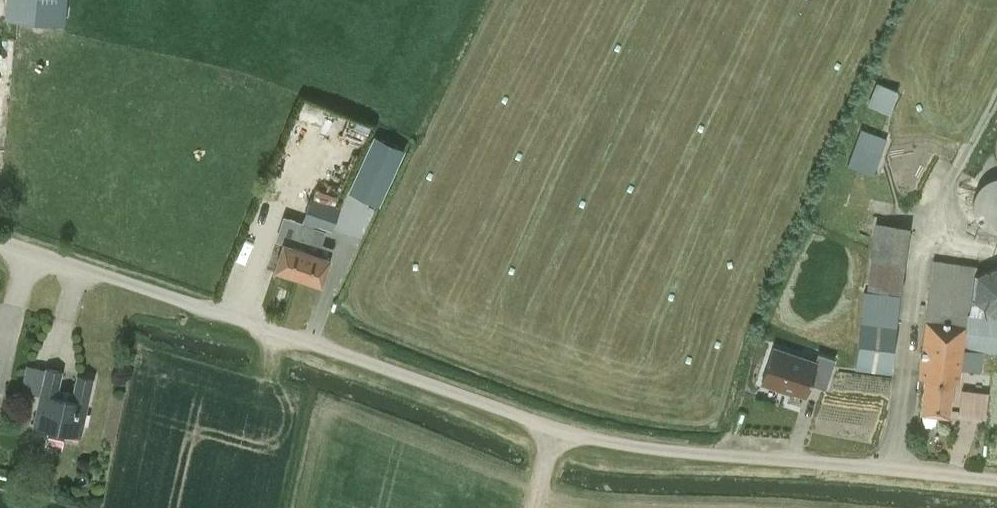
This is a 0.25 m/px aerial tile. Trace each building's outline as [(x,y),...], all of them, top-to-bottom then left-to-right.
[(4,15),(62,20),(64,0),(5,0),(4,15)] [(866,104),(887,112),(896,88),(876,80),(866,104)] [(848,164),(874,173),(886,138),(860,128),(848,164)] [(349,189),(378,202),(405,145),(375,131),(349,189)] [(996,176),(993,177),(989,178),(985,180),(982,182),(979,185),(977,188),(975,192),(974,196),(973,200),(973,204),(973,208),(974,211),(975,215),(977,219),(980,222),(983,225),(986,227),(989,229),(993,230),(996,231),(996,176)] [(303,220),(331,229),(340,209),(310,199),(303,220)] [(308,249),(315,227),(315,226),(314,225),(303,222),(296,245),(284,241),(275,268),(299,275),(308,249)] [(308,249),(299,275),(322,283),(330,256),(308,249)] [(899,290),(903,264),(871,259),(867,286),(899,290)] [(977,270),(978,267),(934,261),(917,391),(924,391),(921,410),(949,414),(953,380),(959,381),(961,368),(982,371),(984,351),(996,352),(996,316),(972,313),(974,299),(973,299),(977,275),(977,270)] [(996,316),(996,266),(977,274),(974,299),(972,313),(996,316)] [(899,296),(866,291),(854,367),(887,372),(899,296)] [(806,395),(809,383),(826,388),(836,358),(818,352),(815,361),(774,347),(762,382),(785,389),(785,388),(806,395)] [(46,369),(34,425),(49,428),(48,434),(66,438),(67,432),(81,435),(94,377),(78,373),(74,393),(58,390),(62,370),(47,367),(46,369)] [(962,389),(959,414),(985,417),(988,393),(962,389)]
